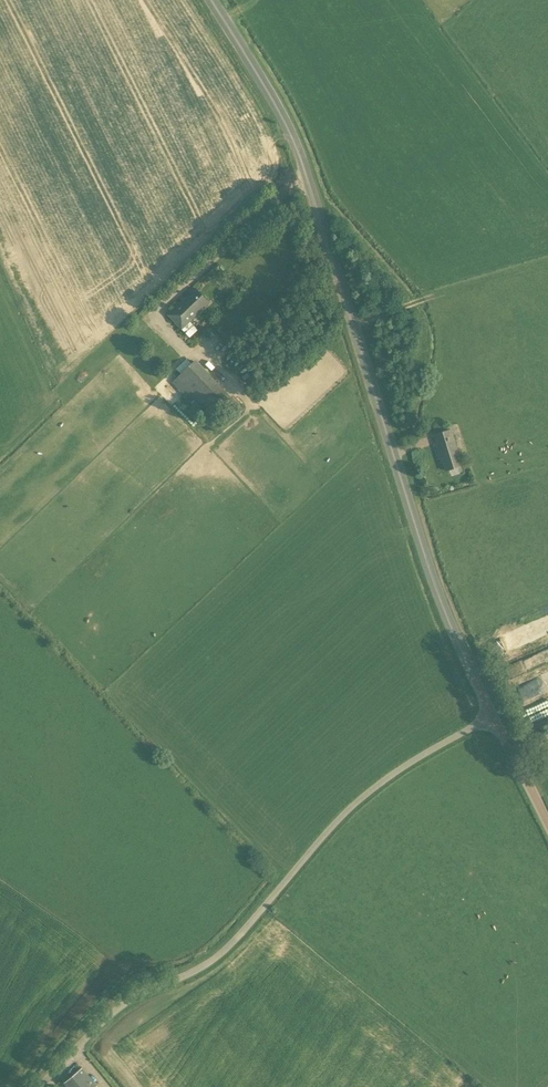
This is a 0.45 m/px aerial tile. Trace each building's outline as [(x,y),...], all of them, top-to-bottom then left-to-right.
[(182,329),(210,303),(196,288),(168,315),(182,329)] [(230,396),(197,361),(175,380),(210,416),(230,396)] [(463,465),(452,429),(433,435),(442,464),(444,463),(446,471),(463,465)] [(64,1083),(67,1086),(94,1086),(95,1086),(81,1068),(64,1083)]
